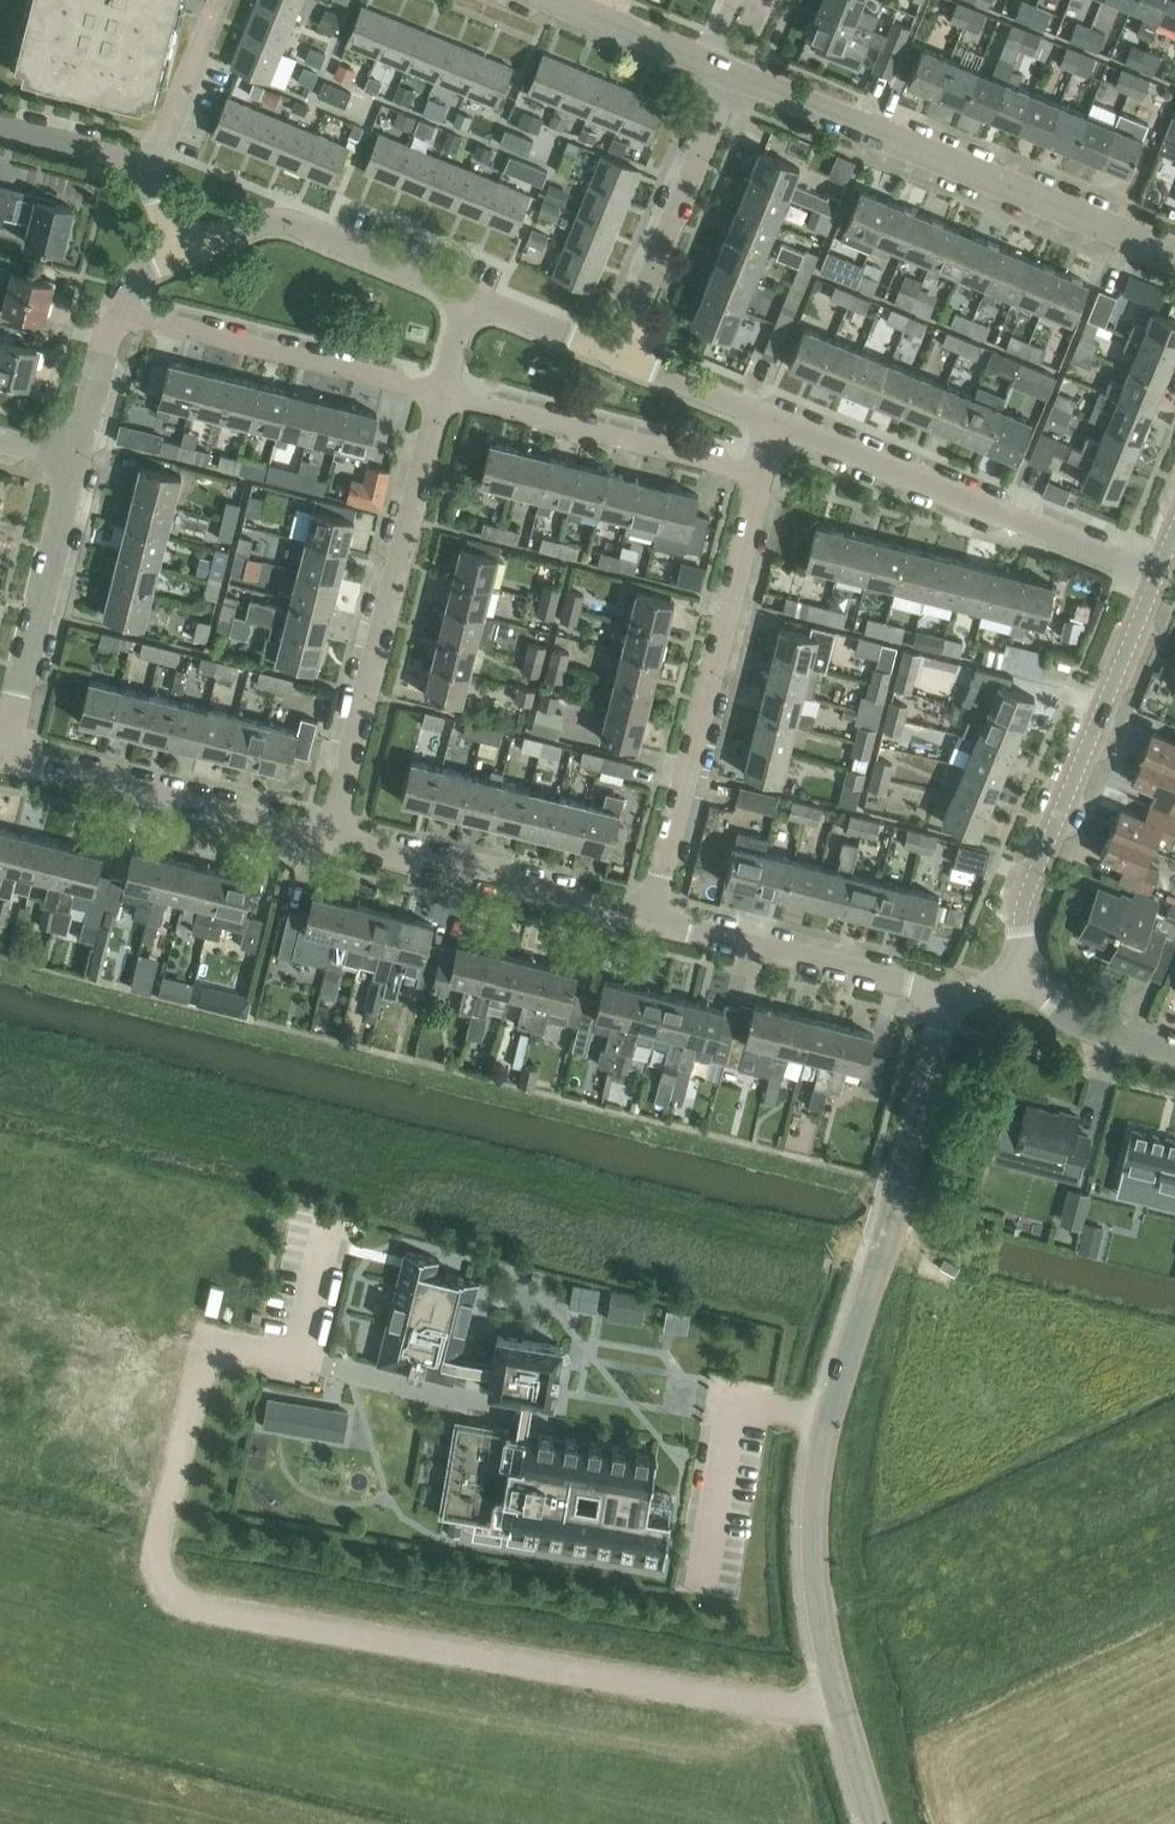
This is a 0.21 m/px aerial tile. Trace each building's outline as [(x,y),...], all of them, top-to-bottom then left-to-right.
[(22,20),(19,20),(12,46),(20,48),(15,71),(37,77),(35,85),(62,92),(63,89),(97,97),(96,100),(123,107),(125,99),(148,105),(154,82),(162,84),(168,57),(165,56),(174,22),(177,23),(180,10),(181,6),(158,0),(27,0),(22,20)] [(255,5),(293,20),(301,0),(256,0),(255,5)] [(859,6),(861,0),(820,0),(817,7),(870,28),(877,14),(859,6)] [(949,18),(962,23),(970,6),(956,0),(949,18)] [(1027,22),(1034,4),(1025,0),(1021,0),(1014,17),(1027,22)] [(1130,5),(1145,11),(1136,33),(1151,39),(1154,31),(1159,17),(1157,16),(1164,0),(1132,0),(1130,5)] [(1174,23),(1174,0),(1164,0),(1157,16),(1159,17),(1174,23)] [(1042,29),(1042,28),(1050,10),(1034,4),(1027,22),(1042,29)] [(242,35),(281,50),(293,20),(255,5),(242,35)] [(376,55),(391,17),(361,5),(346,43),(376,55)] [(962,23),(977,29),(984,12),(970,6),(962,23)] [(889,77),(903,42),(886,35),(870,28),(817,7),(806,35),(818,40),(815,49),(857,66),(867,42),(880,47),(871,70),(889,77)] [(421,29),(391,17),(376,55),(406,68),(421,29)] [(886,35),(903,42),(909,27),(892,20),(886,35)] [(1068,38),(1082,44),(1089,27),(1075,21),(1068,38)] [(1003,40),(1017,46),(1025,28),(1011,22),(1003,40)] [(1095,49),(1103,32),(1089,27),(1082,44),(1095,49)] [(1032,52),(1039,34),(1025,28),(1017,46),(1032,52)] [(406,68),(436,80),(451,41),(421,29),(406,68)] [(281,50),(242,35),(230,65),(268,81),(281,50)] [(466,92),(481,53),(451,41),(436,80),(466,92)] [(1122,60),(1137,66),(1144,49),(1129,43),(1122,60)] [(1058,63),(1072,69),(1079,51),(1066,45),(1058,63)] [(934,93),(949,57),(921,46),(906,82),(934,93)] [(1150,72),(1157,54),(1144,49),(1137,66),(1150,72)] [(1085,74),(1093,56),(1079,51),(1072,69),(1085,74)] [(481,53),(466,92),(496,104),(511,65),(481,53)] [(557,104),(573,65),(543,53),(527,91),(557,104)] [(989,116),(1004,80),(1012,60),(999,54),(991,75),(976,69),(962,104),(989,116)] [(962,104),(976,69),(949,57),(934,93),(962,104)] [(573,65),(557,104),(587,116),(603,77),(573,65)] [(1112,85),(1127,91),(1134,73),(1119,67),(1112,85)] [(351,84),(353,71),(335,68),(333,82),(351,84)] [(1140,97),(1148,79),(1134,73),(1127,91),(1140,97)] [(617,128),(633,90),(603,77),(587,116),(617,128)] [(1017,127),(1031,91),(1004,80),(989,116),(1017,127)] [(253,82),(248,94),(260,99),(265,87),(253,82)] [(266,87),(261,99),(275,104),(280,93),(266,87)] [(343,106),(347,93),(322,87),(319,100),(343,106)] [(633,90),(617,128),(647,140),(663,102),(633,90)] [(1044,138),(1058,102),(1031,91),(1017,127),(1044,138)] [(241,147),(257,109),(227,96),(211,135),(241,147)] [(428,98),(423,112),(440,119),(446,105),(428,98)] [(1058,102),(1044,138),(1071,149),(1085,113),(1058,102)] [(257,109),(241,147),(271,159),(287,121),(257,109)] [(1085,113),(1071,149),(1099,160),(1113,125),(1085,113)] [(1174,138),(1174,116),(1172,115),(1164,134),(1174,138)] [(287,121),(271,159),(301,172),(317,133),(287,121)] [(354,123),(349,134),(359,138),(363,127),(354,123)] [(1113,125),(1099,160),(1127,172),(1141,136),(1113,125)] [(393,183),(408,144),(378,132),(363,171),(393,183)] [(317,133),(301,172),(331,184),(347,146),(317,133)] [(1158,151),(1174,158),(1174,138),(1164,134),(1157,151),(1158,151)] [(614,137),(609,149),(620,154),(623,154),(627,143),(614,137)] [(408,144),(393,183),(423,195),(439,157),(408,144)] [(827,192),(826,196),(793,182),(799,166),(760,150),(748,180),(787,195),(821,209),(834,214),(841,197),(827,192)] [(589,184),(627,200),(640,170),(601,154),(589,184)] [(547,171),(509,155),(504,169),(541,184),(547,171)] [(439,157),(423,195),(453,208),(469,169),(439,157)] [(483,220),(499,181),(469,169),(453,208),(483,220)] [(776,224),(787,195),(748,180),(737,208),(776,224)] [(499,181),(483,220),(513,232),(529,193),(499,181)] [(615,230),(627,200),(589,184),(577,214),(615,230)] [(870,249),(874,239),(890,200),(861,188),(840,237),(870,249)] [(2,225),(4,216),(29,222),(24,241),(62,250),(73,207),(0,189),(0,224),(2,225)] [(902,251),(918,212),(890,200),(874,239),(902,251)] [(540,208),(537,230),(563,233),(566,212),(540,208)] [(737,208),(725,236),(765,252),(776,224),(737,208)] [(821,209),(820,210),(814,227),(827,233),(834,214),(821,209)] [(918,212),(902,251),(930,262),(946,223),(918,212)] [(564,244),(603,260),(615,230),(577,214),(564,244)] [(958,274),(974,235),(946,223),(930,262),(958,274)] [(1002,246),(974,235),(958,274),(986,285),(1002,246)] [(725,236),(714,264),(753,280),(765,252),(725,236)] [(549,265),(552,242),(527,239),(524,262),(549,265)] [(818,253),(817,253),(805,248),(804,251),(781,242),(775,256),(798,265),(811,270),(818,253)] [(591,290),(603,260),(564,244),(552,274),(591,290)] [(986,285),(1014,297),(1030,258),(1002,246),(986,285)] [(849,258),(840,279),(855,285),(860,272),(863,264),(849,258)] [(1030,258),(1014,297),(1042,309),(1058,269),(1030,258)] [(714,264),(702,293),(742,309),(753,280),(714,264)] [(798,265),(786,294),(799,299),(811,270),(798,265)] [(1058,269),(1042,309),(1071,320),(1087,281),(1058,269)] [(44,318),(53,282),(10,271),(6,290),(0,288),(0,307),(44,318)] [(873,293),(873,292),(878,280),(860,272),(855,285),(873,293)] [(1136,295),(1136,297),(1158,305),(1165,289),(1143,280),(1141,283),(1136,295)] [(835,284),(835,285),(830,298),(846,305),(852,291),(835,284)] [(899,288),(894,301),(911,308),(916,295),(899,288)] [(1087,318),(1105,326),(1116,296),(1099,289),(1087,318)] [(852,291),(846,305),(865,312),(870,298),(852,291)] [(702,293),(691,321),(730,337),(742,309),(702,293)] [(928,316),(929,315),(934,303),(916,295),(911,308),(928,316)] [(783,303),(775,321),(788,327),(796,309),(783,303)] [(903,328),(908,314),(891,307),(886,321),(903,328)] [(955,311),(949,324),(967,331),(972,318),(955,311)] [(1128,335),(1174,354),(1174,353),(1174,320),(1153,311),(1146,327),(1134,322),(1128,335)] [(908,314),(903,328),(920,335),(926,321),(908,314)] [(990,326),(972,318),(967,331),(984,339),(990,326)] [(1075,347),(1094,355),(1099,342),(1091,339),(1098,323),(1104,326),(1105,326),(1087,318),(1075,347)] [(762,354),(775,360),(788,327),(775,321),(771,331),(762,354)] [(804,326),(788,366),(816,377),(833,338),(804,326)] [(959,351),(964,337),(947,330),(941,344),(959,351)] [(1023,354),(1029,341),(1011,334),(1005,347),(1023,354)] [(1123,348),(1136,353),(1129,369),(1163,383),(1174,354),(1128,335),(1123,348)] [(964,337),(959,351),(976,358),(982,345),(964,337)] [(816,377),(845,389),(861,350),(833,338),(816,377)] [(36,349),(0,339),(0,378),(27,385),(32,365),(36,366),(40,350),(36,349)] [(1029,341),(1023,354),(1041,361),(1046,349),(1029,341)] [(1094,355),(1075,347),(1071,359),(1090,366),(1094,355)] [(873,401),(889,361),(861,350),(845,389),(873,401)] [(1015,374),(1021,360),(1003,353),(997,367),(1015,374)] [(189,409),(199,368),(168,361),(155,412),(169,416),(171,405),(189,409)] [(902,413),(918,373),(889,361),(873,401),(902,413)] [(218,417),(228,376),(199,368),(189,409),(218,417)] [(1123,385),(1110,379),(1105,392),(1151,411),(1163,383),(1129,369),(1123,385)] [(930,424),(946,384),(918,373),(902,413),(930,424)] [(228,376),(218,417),(248,424),(258,383),(228,376)] [(277,431),(287,390),(258,383),(248,424),(277,431)] [(946,384),(930,424),(957,435),(973,396),(946,384)] [(1005,396),(978,385),(973,396),(957,435),(985,447),(1001,407),(1005,396)] [(306,439),(317,398),(287,390),(277,431),(306,439)] [(1052,404),(1071,412),(1076,399),(1057,391),(1052,404)] [(1112,410),(1106,426),(1140,440),(1151,411),(1105,392),(1099,404),(1112,410)] [(317,398),(306,439),(335,446),(346,405),(317,398)] [(1047,416),(1066,423),(1071,412),(1052,404),(1047,416)] [(346,405),(335,446),(366,454),(376,412),(346,405)] [(1001,407),(985,447),(1014,458),(1030,419),(1001,407)] [(162,435),(121,425),(117,441),(158,451),(161,438),(162,435)] [(1128,468),(1140,440),(1106,426),(1100,441),(1087,436),(1082,449),(1128,468)] [(1072,445),(1041,431),(1029,461),(1046,468),(1053,451),(1067,458),(1089,467),(1083,483),(1116,497),(1128,468),(1082,449),(1072,445)] [(177,457),(180,443),(161,438),(158,451),(158,452),(177,457)] [(510,490),(520,449),(490,441),(479,482),(510,490)] [(195,462),(195,461),(199,448),(180,443),(177,457),(195,462)] [(550,456),(520,449),(510,490),(539,497),(550,456)] [(217,467),(236,472),(239,458),(220,453),(217,467)] [(550,456),(539,497),(569,505),(580,464),(550,456)] [(265,479),(268,465),(239,458),(236,472),(265,479)] [(350,477),(345,500),(379,509),(389,470),(366,464),(362,480),(350,477)] [(598,512),(609,471),(580,464),(569,505),(567,516),(580,519),(583,508),(598,512)] [(132,495),(174,506),(181,475),(140,465),(132,495)] [(294,487),(297,473),(268,465),(265,479),(294,487)] [(625,530),(638,478),(609,471),(598,512),(627,519),(625,530)] [(297,473),(294,487),(312,491),(316,477),(297,473)] [(657,527),(667,486),(638,478),(625,530),(654,537),(657,527)] [(667,486),(657,527),(687,534),(698,493),(667,486)] [(248,494),(244,514),(258,517),(263,498),(248,494)] [(125,525),(166,535),(174,506),(132,495),(125,525)] [(305,539),(346,549),(353,519),(333,514),(336,504),(314,499),(305,539)] [(222,518),(236,522),(240,504),(226,500),(222,518)] [(501,525),(497,539),(516,544),(520,530),(522,521),(505,517),(503,526),(501,525)] [(217,538),(231,541),(236,522),(222,518),(217,538)] [(497,539),(501,525),(483,521),(480,535),(497,539)] [(836,572),(846,531),(816,523),(805,565),(836,572)] [(166,535),(125,525),(117,554),(159,564),(166,535)] [(865,580),(875,538),(846,531),(836,572),(865,580)] [(234,553),(248,556),(252,539),(238,535),(234,553)] [(542,536),(539,549),(556,554),(560,540),(542,536)] [(498,556),(500,547),(466,538),(464,548),(460,547),(453,575),(490,585),(497,556),(498,556)] [(875,538),(865,580),(894,587),(905,545),(875,538)] [(297,568),(339,579),(346,549),(305,539),(297,568)] [(560,540),(556,554),(575,558),(578,545),(560,540)] [(905,545),(894,587),(924,594),(934,553),(905,545)] [(194,574),(221,581),(228,551),(214,548),(212,559),(199,556),(194,574)] [(601,550),(597,564),(615,568),(619,555),(601,550)] [(229,572),(230,573),(243,576),(248,556),(234,553),(229,572)] [(934,553),(924,594),(953,602),(963,560),(934,553)] [(110,584),(151,594),(159,564),(117,554),(110,584)] [(637,559),(619,555),(615,568),(634,573),(637,559)] [(963,560),(953,602),(982,609),(993,567),(963,560)] [(982,609),(1012,616),(1022,575),(993,567),(982,609)] [(297,568),(290,597),(331,607),(339,579),(297,568)] [(202,596),(217,600),(221,581),(194,574),(207,578),(202,596)] [(446,605),(483,614),(490,585),(453,575),(446,605)] [(1008,630),(1023,634),(1026,620),(1042,624),(1053,583),(1022,575),(1012,616),(1008,630)] [(151,594),(110,584),(102,614),(143,625),(151,594)] [(539,597),(557,601),(560,588),(543,584),(539,597)] [(583,594),(566,589),(563,603),(580,607),(583,594)] [(629,620),(666,629),(673,600),(637,591),(629,620)] [(219,612),(233,615),(238,598),(224,594),(219,612)] [(782,610),(825,621),(828,607),(786,596),(782,610)] [(245,618),(283,628),(324,638),(331,607),(290,597),(287,609),(250,600),(245,618)] [(536,613),(553,617),(557,601),(539,597),(536,613)] [(559,619),(576,623),(580,607),(563,603),(559,619)] [(446,605),(439,634),(476,643),(476,644),(491,648),(498,618),(483,615),(483,614),(446,605)] [(846,611),(828,607),(825,621),(843,626),(846,611)] [(230,630),(235,632),(237,624),(232,622),(233,615),(219,612),(215,631),(229,634),(230,630)] [(886,622),(878,620),(868,617),(864,631),(882,636),(886,622)] [(197,618),(193,637),(207,640),(211,621),(197,618)] [(1069,618),(1064,637),(1078,641),(1083,622),(1069,618)] [(622,648),(659,658),(666,629),(629,620),(622,648)] [(901,640),(904,626),(886,622),(882,636),(901,640)] [(824,669),(834,630),(811,624),(810,629),(800,626),(799,631),(780,627),(773,656),(810,665),(824,669)] [(324,638),(283,628),(275,658),(317,668),(324,638)] [(128,649),(131,639),(131,638),(101,631),(98,645),(117,650),(118,646),(128,649)] [(944,636),(928,632),(926,632),(923,646),(941,650),(944,636)] [(431,663),(468,672),(476,644),(476,643),(439,634),(431,663)] [(963,641),(956,639),(944,636),(941,650),(960,655),(963,641)] [(157,660),(160,646),(142,641),(139,655),(157,660)] [(528,642),(525,656),(542,660),(545,646),(528,642)] [(160,646),(157,660),(176,664),(179,650),(160,646)] [(985,646),(982,660),(1000,665),(1003,653),(1003,650),(985,646)] [(552,647),(548,661),(566,666),(570,652),(552,647)] [(652,687),(659,658),(622,648),(615,678),(652,687)] [(1041,675),(1044,664),(1003,653),(1000,665),(1041,675)] [(216,675),(219,660),(201,656),(197,670),(216,675)] [(521,671),(538,675),(542,660),(525,656),(521,671)] [(765,684),(802,694),(810,665),(773,656),(765,684)] [(234,679),(238,665),(219,660),(216,675),(234,679)] [(1166,683),(1174,686),(1174,660),(1166,683)] [(544,677),(562,681),(566,666),(548,661),(544,677)] [(468,672),(431,663),(424,693),(461,703),(468,672)] [(873,666),(869,681),(887,685),(891,671),(873,666)] [(987,710),(1023,724),(1034,696),(1009,686),(1013,676),(977,667),(970,684),(994,694),(987,710)] [(275,689),(278,675),(260,670),(256,684),(275,689)] [(893,687),(894,687),(911,692),(915,677),(897,672),(893,687)] [(278,675),(275,689),(293,694),(296,679),(278,675)] [(615,678),(607,708),(644,717),(652,687),(615,678)] [(109,728),(119,687),(88,679),(78,720),(109,728)] [(866,696),(883,700),(887,685),(869,681),(866,696)] [(802,694),(765,684),(758,714),(795,723),(806,726),(810,713),(798,710),(802,694)] [(514,700),(530,704),(531,704),(535,689),(518,685),(514,700)] [(119,687),(109,728),(138,735),(149,694),(119,687)] [(558,695),(542,691),(541,691),(538,706),(555,710),(558,695)] [(168,743),(178,701),(149,694),(138,735),(168,743)] [(886,715),(904,720),(908,705),(890,700),(886,715)] [(178,701),(168,743),(197,750),(207,709),(178,701)] [(637,746),(644,717),(607,708),(600,737),(637,746)] [(227,757),(237,716),(207,709),(197,750),(227,757)] [(976,738),(1011,752),(1023,724),(987,710),(976,738)] [(440,729),(443,716),(444,715),(424,711),(421,724),(440,729)] [(750,743),(788,752),(795,723),(758,714),(750,743)] [(900,734),(904,720),(886,715),(882,730),(900,734)] [(237,716),(227,757),(257,765),(267,723),(237,716)] [(465,721),(462,734),(480,739),(483,725),(465,721)] [(267,723),(257,765),(287,772),(297,731),(267,723)] [(855,738),(873,742),(876,729),(858,724),(855,738)] [(498,744),(501,731),(502,730),(483,725),(480,739),(498,744)] [(1174,770),(1174,741),(1174,742),(1151,732),(1141,756),(1174,770)] [(976,738),(962,733),(957,745),(964,748),(971,751),(965,766),(1000,780),(1011,752),(976,738)] [(539,754),(543,740),(524,735),(520,749),(539,754)] [(851,753),(869,758),(873,742),(855,738),(851,753)] [(543,740),(539,754),(557,758),(560,745),(543,740)] [(788,752),(750,743),(743,772),(780,782),(788,752)] [(579,764),(597,768),(600,754),(583,750),(579,764)] [(630,777),(633,763),(633,762),(600,754),(597,768),(630,777)] [(1174,815),(1174,770),(1141,756),(1131,780),(1154,790),(1149,804),(1174,815)] [(871,774),(889,779),(893,763),(875,758),(871,774)] [(411,759),(401,801),(431,808),(441,767),(411,759)] [(953,793),(989,808),(1000,780),(965,766),(953,793)] [(460,815),(471,774),(441,767),(431,808),(460,815)] [(471,774),(460,815),(490,823),(500,782),(503,770),(491,767),(488,779),(471,774)] [(843,783),(860,787),(861,787),(865,772),(847,768),(843,783)] [(885,792),(889,779),(871,774),(868,788),(885,792)] [(519,830),(529,789),(500,782),(490,823),(519,830)] [(559,796),(529,789),(519,830),(549,837),(559,796)] [(608,852),(619,811),(620,812),(625,795),(606,790),(602,807),(588,804),(578,845),(608,852)] [(759,808),(758,809),(774,813),(778,797),(778,796),(763,792),(759,808)] [(989,808),(953,793),(942,821),(977,836),(989,808)] [(578,845),(588,804),(559,796),(549,837),(578,845)] [(793,799),(788,817),(803,820),(807,803),(793,799)] [(807,803),(803,820),(817,824),(822,806),(807,803)] [(1152,849),(1159,833),(1171,838),(1174,828),(1174,815),(1149,804),(1143,816),(1120,807),(1110,831),(1152,849)] [(850,813),(845,831),(860,835),(865,817),(850,813)] [(865,817),(860,835),(875,838),(880,821),(865,817)] [(918,849),(923,831),(907,827),(903,845),(918,849)] [(12,832),(0,829),(0,878),(12,832)] [(923,831),(918,849),(933,853),(937,835),(923,831)] [(1118,879),(1145,890),(1149,892),(1158,869),(1146,864),(1152,849),(1110,831),(1100,855),(1124,865),(1118,879)] [(32,876),(41,840),(12,832),(0,878),(0,894),(10,897),(12,889),(28,893),(32,876)] [(32,876),(48,880),(42,905),(43,905),(38,926),(49,929),(51,923),(70,847),(41,840),(32,876)] [(837,870),(822,866),(813,903),(841,910),(850,873),(851,874),(858,844),(842,840),(839,854),(840,854),(837,870)] [(959,843),(954,863),(984,871),(989,851),(959,843)] [(755,889),(764,852),(734,845),(725,882),(755,889)] [(103,906),(111,877),(96,873),(101,854),(70,847),(51,923),(66,926),(71,904),(86,907),(83,919),(97,923),(102,906),(103,906)] [(146,920),(162,857),(132,849),(125,880),(111,877),(103,906),(118,910),(121,897),(137,901),(133,917),(146,920)] [(784,896),(793,859),(764,852),(755,889),(784,896)] [(160,923),(167,896),(183,900),(192,864),(162,857),(146,920),(147,920),(158,923),(160,923)] [(813,903),(822,866),(793,859),(784,896),(813,903)] [(198,904),(191,931),(204,934),(221,871),(192,864),(183,900),(198,904)] [(204,934),(218,938),(222,921),(244,927),(247,916),(242,915),(251,879),(221,871),(204,934)] [(870,918),(880,881),(851,874),(850,873),(841,910),(870,918)] [(900,925),(909,888),(880,881),(870,918),(900,925)] [(909,888),(900,925),(929,932),(938,895),(909,888)] [(1155,907),(1157,901),(1138,893),(1136,899),(1123,895),(1121,899),(1098,889),(1086,918),(1088,919),(1082,934),(1115,948),(1110,960),(1146,975),(1163,935),(1150,930),(1158,908),(1155,907)] [(326,965),(342,902),(312,894),(307,915),(288,911),(277,955),(292,959),(293,957),(326,965)] [(342,902),(326,965),(340,968),(348,942),(363,945),(372,909),(342,902)] [(372,909),(363,945),(358,963),(374,968),(372,976),(385,979),(400,916),(372,909)] [(247,916),(244,927),(239,946),(254,949),(262,918),(247,915),(247,916)] [(431,987),(442,943),(427,940),(431,924),(400,916),(385,979),(386,979),(382,994),(383,994),(396,997),(402,970),(418,974),(416,984),(431,987)] [(153,943),(158,923),(147,920),(142,940),(153,943)] [(442,943),(431,987),(446,991),(449,980),(465,984),(458,1010),(471,1013),(487,951),(457,943),(456,947),(442,943)] [(472,1014),(485,1017),(489,1002),(504,1006),(507,994),(516,958),(487,951),(471,1013),(472,1014)] [(150,994),(155,959),(138,956),(133,991),(150,994)] [(515,1031),(528,1034),(529,1028),(530,1028),(546,966),(516,958),(507,994),(524,998),(515,1031)] [(322,983),(336,986),(340,968),(326,965),(322,983)] [(546,966),(530,1028),(544,1032),(547,1018),(564,1022),(564,1021),(570,1022),(570,1023),(578,1025),(586,995),(571,992),(576,973),(546,966)] [(592,1029),(596,1016),(612,1020),(605,1047),(600,1050),(597,1061),(600,1066),(613,1069),(618,1050),(619,1050),(635,988),(604,980),(599,999),(586,995),(578,1025),(592,1029)] [(203,984),(198,1003),(246,1015),(251,996),(203,984)] [(654,1031),(664,995),(635,988),(619,1050),(631,1054),(633,1048),(649,1052),(651,1044),(654,1031)] [(667,1048),(664,1062),(677,1065),(693,1002),(664,995),(654,1031),(651,1044),(667,1048)] [(725,1062),(733,1032),(718,1028),(723,1010),(693,1002),(677,1065),(678,1065),(690,1068),(697,1041),(713,1045),(710,1058),(725,1062)] [(767,1075),(783,1011),(753,1004),(746,1035),(733,1032),(725,1062),(739,1065),(745,1040),(761,1044),(755,1072),(767,1075)] [(775,1105),(788,1051),(804,1055),(813,1019),(783,1011),(767,1075),(765,1083),(767,1084),(762,1102),(775,1105)] [(485,1017),(472,1014),(467,1034),(480,1037),(485,1017)] [(821,1059),(811,1107),(821,1110),(826,1088),(833,1062),(842,1026),(813,1019),(804,1055),(821,1059)] [(842,1026),(833,1062),(826,1088),(840,1091),(846,1065),(863,1070),(860,1083),(875,1086),(882,1056),(868,1052),(872,1034),(842,1026)] [(534,1033),(530,1036),(529,1041),(532,1046),(537,1047),(541,1044),(542,1039),(539,1035),(534,1033)] [(678,1065),(677,1065),(664,1062),(658,1082),(672,1085),(678,1065)] [(539,1069),(521,1064),(517,1083),(535,1087),(539,1069)] [(1005,1117),(999,1139),(1015,1144),(1015,1145),(1055,1155),(1051,1171),(1079,1178),(1089,1136),(1074,1132),(1078,1116),(1059,1111),(1059,1114),(1025,1105),(1021,1121),(1005,1117)] [(1120,1175),(1174,1188),(1174,1139),(1132,1128),(1120,1175)] [(1068,1197),(1064,1213),(1081,1217),(1085,1202),(1068,1197)] [(478,1282),(479,1281),(444,1272),(443,1276),(433,1273),(437,1259),(439,1259),(439,1258),(404,1249),(403,1251),(405,1251),(378,1361),(452,1380),(456,1364),(458,1354),(477,1282),(478,1282)] [(644,1299),(611,1291),(607,1310),(639,1318),(644,1299)] [(668,1341),(673,1309),(649,1305),(643,1337),(668,1341)] [(671,1334),(701,1346),(710,1321),(680,1310),(671,1334)] [(456,1364),(492,1370),(488,1389),(521,1395),(531,1397),(552,1400),(561,1344),(497,1334),(493,1360),(458,1354),(456,1364)] [(456,1420),(441,1513),(663,1551),(662,1552),(663,1552),(670,1511),(669,1511),(668,1513),(646,1509),(656,1451),(654,1451),(654,1453),(527,1432),(525,1431),(531,1397),(521,1395),(515,1429),(456,1420)] [(349,1410),(268,1396),(263,1425),(344,1439),(349,1410)] [(443,1518),(441,1530),(456,1533),(458,1521),(443,1518)]
